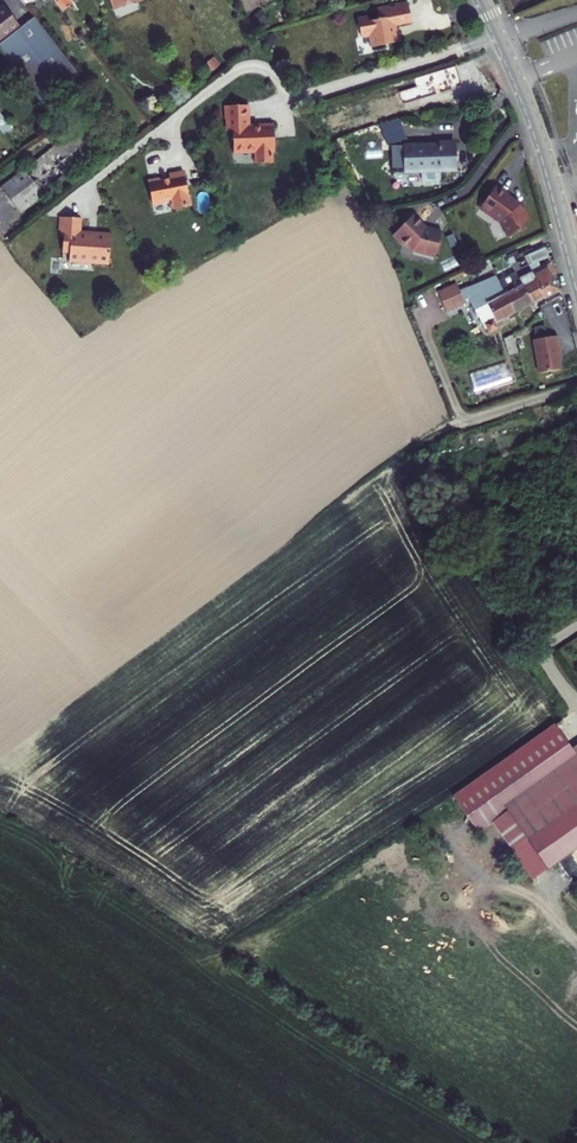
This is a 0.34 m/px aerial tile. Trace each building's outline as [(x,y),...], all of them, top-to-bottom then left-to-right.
[(50,2),(61,16),(68,10),(74,6),(69,0),(48,0),(50,2)] [(111,12),(134,3),(135,6),(149,0),(106,0),(111,12)] [(33,96),(39,105),(75,77),(69,69),(32,21),(21,30),(4,7),(0,10),(0,53),(33,96)] [(369,37),(371,49),(400,43),(398,34),(394,34),(392,27),(396,27),(411,24),(408,8),(394,10),(389,11),(388,7),(376,9),(378,21),(366,23),(366,25),(358,26),(360,39),(369,37)] [(203,67),(209,74),(216,68),(210,61),(203,67)] [(436,84),(441,102),(478,94),(472,74),(436,84)] [(7,135),(15,129),(0,109),(0,125),(7,135)] [(227,123),(225,123),(225,131),(232,131),(232,154),(255,154),(255,164),(271,164),(271,153),(274,153),(273,137),(273,126),(261,127),(261,130),(248,130),(248,127),(247,111),(227,111),(227,123)] [(382,121),(386,143),(407,139),(402,118),(382,121)] [(7,188),(28,214),(106,151),(85,125),(7,188)] [(439,146),(406,146),(406,174),(421,173),(421,182),(441,182),(441,173),(457,173),(456,142),(439,143),(439,146)] [(162,181),(150,183),(154,206),(163,204),(163,203),(174,201),(176,211),(192,208),(187,174),(172,176),(173,181),(162,183),(162,181)] [(497,190),(480,209),(488,216),(486,218),(494,225),(498,225),(503,241),(520,236),(518,232),(526,229),(521,215),(520,215),(518,211),(507,201),(508,200),(497,190)] [(416,216),(395,237),(404,247),(410,247),(414,253),(436,260),(444,234),(432,231),(431,232),(428,231),(426,229),(427,228),(416,216)] [(93,240),(93,236),(93,234),(85,234),(86,222),(68,220),(67,236),(69,236),(68,253),(74,254),(74,260),(84,260),(84,264),(98,265),(98,268),(113,269),(115,238),(101,237),(101,240),(93,240)] [(538,284),(545,299),(559,292),(547,267),(542,269),(538,262),(548,258),(545,250),(531,256),(534,264),(532,265),(541,283),(538,284)] [(489,262),(476,269),(480,277),(493,271),(489,262)] [(516,274),(533,306),(545,299),(538,284),(541,283),(532,265),(531,264),(521,269),(517,262),(511,265),(516,274)] [(498,283),(515,315),(533,306),(516,274),(498,283)] [(498,283),(496,279),(490,282),(456,296),(458,302),(469,297),(485,331),(489,330),(492,330),(495,328),(496,326),(515,315),(498,283)] [(535,327),(538,337),(548,334),(545,324),(535,327)] [(514,335),(507,336),(510,353),(518,352),(514,335)] [(557,348),(555,339),(531,342),(536,376),(558,372),(555,348),(557,348)] [(471,372),(477,392),(514,380),(507,361),(471,372)] [(547,870),(576,850),(576,746),(499,799),(547,870)]
